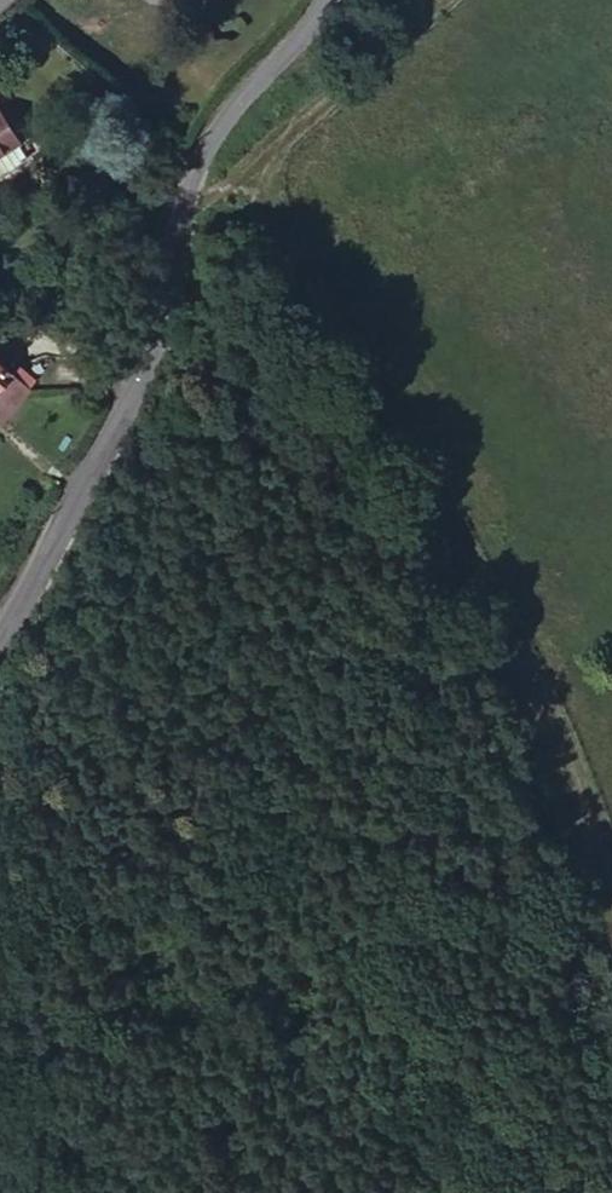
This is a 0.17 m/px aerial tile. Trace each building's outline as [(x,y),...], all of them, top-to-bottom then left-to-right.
[(7,144),(8,142),(0,134),(0,151),(7,144)] [(7,144),(0,151),(0,173),(18,153),(7,144)]
